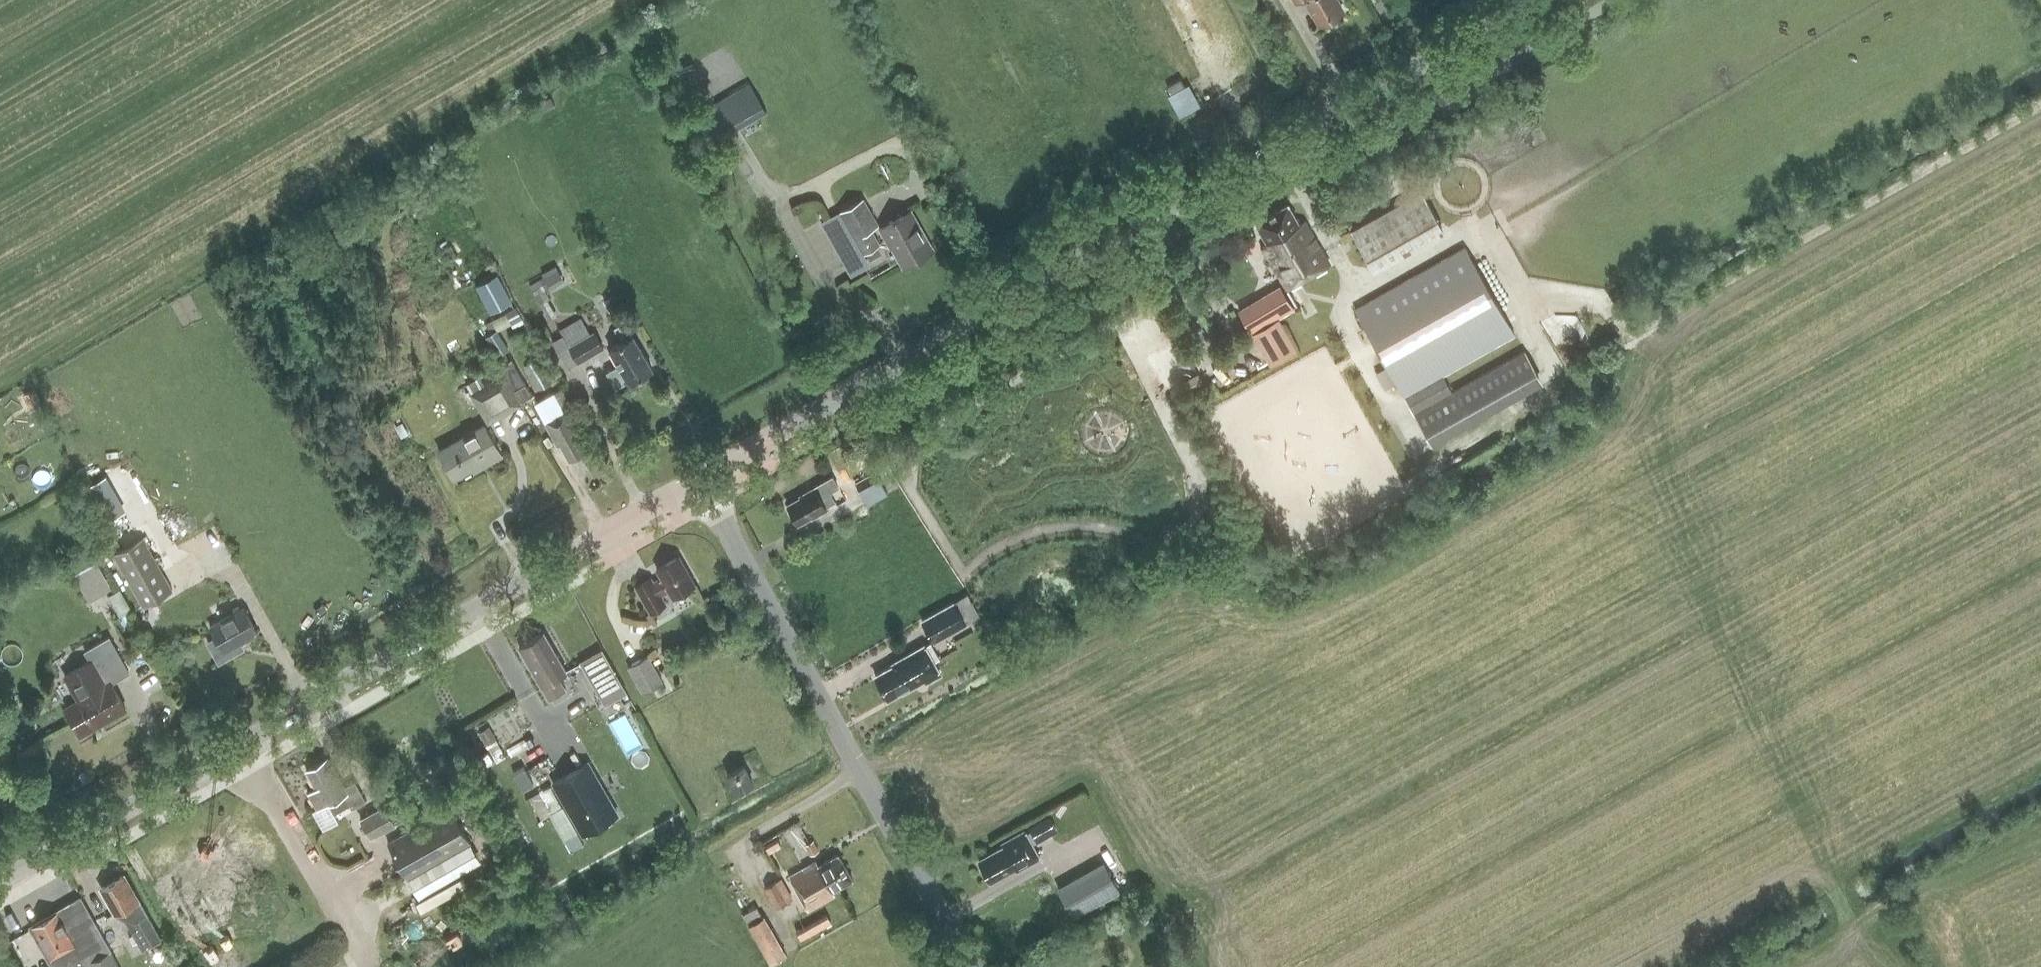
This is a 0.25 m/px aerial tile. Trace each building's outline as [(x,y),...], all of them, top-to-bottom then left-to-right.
[(1343,11),(1337,0),(1306,0),(1320,24),(1343,11)] [(749,83),(703,110),(720,139),(740,127),(766,112),(749,83)] [(1185,83),(1167,92),(1179,114),(1196,105),(1185,83)] [(1351,231),(1371,266),(1442,226),(1422,191),(1351,231)] [(864,198),(820,222),(844,264),(846,263),(852,275),(866,267),(859,255),(880,244),(871,229),(878,225),(864,198)] [(1287,288),(1329,264),(1304,221),(1299,224),(1288,205),(1256,223),(1267,242),(1262,245),(1284,285),(1240,310),(1252,332),(1298,306),(1287,288)] [(903,267),(933,249),(911,211),(881,228),(903,267)] [(1249,251),(1257,247),(1251,237),(1243,241),(1249,251)] [(1514,334),(1465,247),(1355,309),(1404,396),(1427,437),(1538,374),(1524,351),(1449,393),(1439,376),(1514,334)] [(537,293),(565,279),(558,265),(530,278),(537,293)] [(498,274),(476,285),(490,313),(512,302),(498,274)] [(613,294),(603,300),(609,309),(619,303),(613,294)] [(516,307),(506,312),(512,324),(523,319),(516,307)] [(603,348),(593,331),(589,333),(580,317),(559,329),(562,334),(548,342),(564,369),(578,362),(578,363),(603,348)] [(1279,319),(1253,334),(1262,349),(1288,334),(1279,319)] [(610,348),(619,365),(609,371),(618,386),(628,381),(629,382),(652,369),(633,335),(632,336),(624,322),(614,327),(622,341),(610,348)] [(486,337),(499,356),(510,349),(497,330),(486,337)] [(550,381),(536,357),(523,364),(537,389),(550,381)] [(504,375),(520,402),(532,395),(512,359),(499,366),(504,375)] [(521,404),(520,402),(504,375),(489,383),(484,375),(467,385),(488,423),(521,404)] [(34,388),(22,394),(30,409),(41,403),(34,388)] [(569,458),(585,449),(553,394),(535,404),(544,420),(555,441),(558,439),(569,458)] [(484,465),(502,455),(484,424),(439,450),(454,477),(482,461),(484,465)] [(889,497),(876,472),(854,483),(868,508),(889,497)] [(838,487),(832,477),(806,491),(807,493),(800,497),(801,498),(788,505),(797,522),(810,515),(812,517),(827,509),(825,506),(834,501),(829,492),(838,487)] [(87,490),(106,524),(126,513),(106,479),(87,490)] [(171,590),(142,538),(113,554),(143,606),(171,590)] [(102,569),(92,550),(68,563),(78,582),(102,569)] [(656,568),(662,578),(659,580),(657,578),(654,580),(649,571),(634,580),(653,613),(667,604),(662,596),(662,595),(669,591),(672,597),(694,585),(678,556),(656,568)] [(110,593),(121,612),(131,607),(120,587),(110,593)] [(965,623),(979,615),(968,596),(922,621),(934,642),(966,625),(965,623)] [(240,642),(257,633),(243,607),(210,626),(216,637),(208,642),(219,661),(243,647),(240,642)] [(557,677),(566,672),(543,632),(519,646),(549,698),(565,689),(557,677)] [(76,696),(79,701),(65,710),(80,734),(100,722),(101,724),(126,709),(110,683),(127,672),(106,638),(82,653),(88,662),(63,678),(75,696),(76,696)] [(941,675),(936,666),(925,646),(892,664),(893,666),(875,676),(887,698),(901,691),(902,692),(924,680),(926,683),(941,675)] [(662,682),(648,655),(627,666),(641,693),(662,682)] [(606,706),(627,694),(610,664),(589,677),(606,706)] [(494,736),(487,724),(478,730),(485,742),(494,736)] [(309,793),(318,808),(326,804),(332,814),(350,804),(352,808),(366,800),(355,780),(344,786),(327,757),(306,770),(317,788),(309,793)] [(552,783),(582,835),(617,815),(587,763),(552,783)] [(736,791),(753,782),(743,765),(727,774),(736,791)] [(524,767),(513,773),(523,790),(533,784),(524,767)] [(372,837),(395,823),(385,805),(361,819),(372,837)] [(451,806),(389,842),(409,878),(472,842),(451,806)] [(1049,816),(1030,826),(1038,842),(1057,832),(1049,816)] [(1003,845),(991,852),(991,853),(979,860),(990,881),(1000,875),(1000,876),(1016,868),(1017,870),(1040,858),(1025,830),(1002,843),(1003,845)] [(781,845),(776,836),(764,843),(769,852),(781,845)] [(805,846),(811,856),(819,851),(814,841),(805,846)] [(833,891),(853,880),(838,853),(818,865),(815,860),(789,876),(808,911),(835,895),(833,891)] [(1057,887),(1073,916),(1118,890),(1102,862),(1057,887)] [(110,901),(108,902),(115,914),(122,910),(143,948),(161,938),(133,890),(131,891),(122,875),(102,886),(110,901)] [(791,897),(786,887),(783,888),(778,880),(764,888),(776,908),(789,900),(788,899),(791,897)] [(111,950),(82,898),(33,926),(40,938),(38,940),(49,960),(50,960),(54,966),(119,966),(111,950)] [(786,954),(764,915),(762,916),(757,906),(742,914),(770,964),(786,954)] [(800,939),(831,922),(826,913),(795,930),(800,939)] [(108,914),(95,922),(111,950),(124,942),(108,914)]
